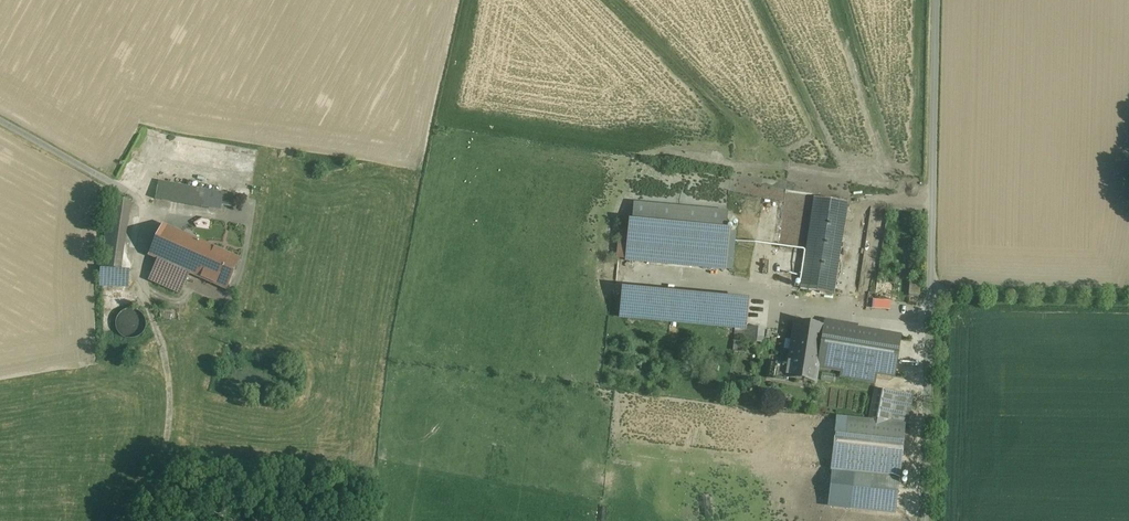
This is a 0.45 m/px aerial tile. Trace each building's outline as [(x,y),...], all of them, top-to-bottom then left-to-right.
[(204,190),(158,182),(155,199),(201,208),(204,190)] [(224,194),(204,190),(201,208),(221,211),(224,194)] [(848,202),(814,197),(812,211),(846,216),(848,202)] [(129,201),(111,198),(101,267),(100,286),(128,287),(129,271),(120,270),(129,201)] [(625,262),(733,271),(736,229),(726,228),(728,214),(634,206),(633,221),(628,221),(625,262)] [(846,216),(812,211),(800,289),(834,294),(846,216)] [(162,225),(149,255),(159,260),(189,273),(198,277),(211,247),(162,225)] [(240,260),(211,247),(198,277),(226,290),(240,260)] [(159,260),(149,280),(180,294),(189,273),(159,260)] [(747,328),(749,300),(624,289),(621,317),(747,328)] [(873,308),(891,309),(892,299),(874,299),(873,308)] [(145,330),(146,324),(145,319),(141,314),(136,311),(131,310),(125,311),(120,314),(117,319),(116,325),(117,331),(120,336),(125,339),(131,340),(137,339),(142,335),(145,330)] [(824,326),(795,322),(789,359),(818,362),(824,326)] [(900,337),(824,325),(824,326),(818,362),(818,364),(841,368),(840,377),(875,383),(877,374),(894,377),(900,337)] [(748,327),(747,343),(765,343),(766,327),(748,327)] [(818,362),(789,359),(788,368),(787,378),(815,382),(818,364),(818,362)] [(788,368),(772,365),(770,378),(787,381),(787,378),(788,368)] [(903,394),(875,389),(869,422),(870,422),(870,421),(871,421),(871,422),(881,423),(881,422),(882,422),(882,423),(892,424),(892,423),(893,424),(898,425),(903,394)] [(912,396),(903,394),(898,425),(903,425),(904,425),(907,426),(912,396)] [(838,418),(837,418),(831,471),(832,472),(833,471),(842,472),(848,419),(838,418)] [(898,425),(893,424),(892,423),(892,424),(882,423),(882,422),(881,422),(881,423),(871,422),(871,421),(870,421),(870,422),(869,422),(860,421),(860,420),(859,420),(849,419),(848,419),(842,472),(842,473),(843,473),(843,472),(853,473),(853,474),(854,474),(854,473),(865,474),(864,475),(866,475),(866,474),(871,475),(876,475),(875,476),(876,476),(877,476),(887,477),(886,477),(888,477),(898,478),(899,478),(904,425),(903,425),(898,425)] [(887,477),(877,476),(876,476),(875,476),(876,475),(871,475),(871,477),(868,506),(896,509),(899,478),(898,478),(888,477),(886,477),(887,477)] [(896,509),(868,506),(868,512),(895,515),(896,510),(896,509)]
